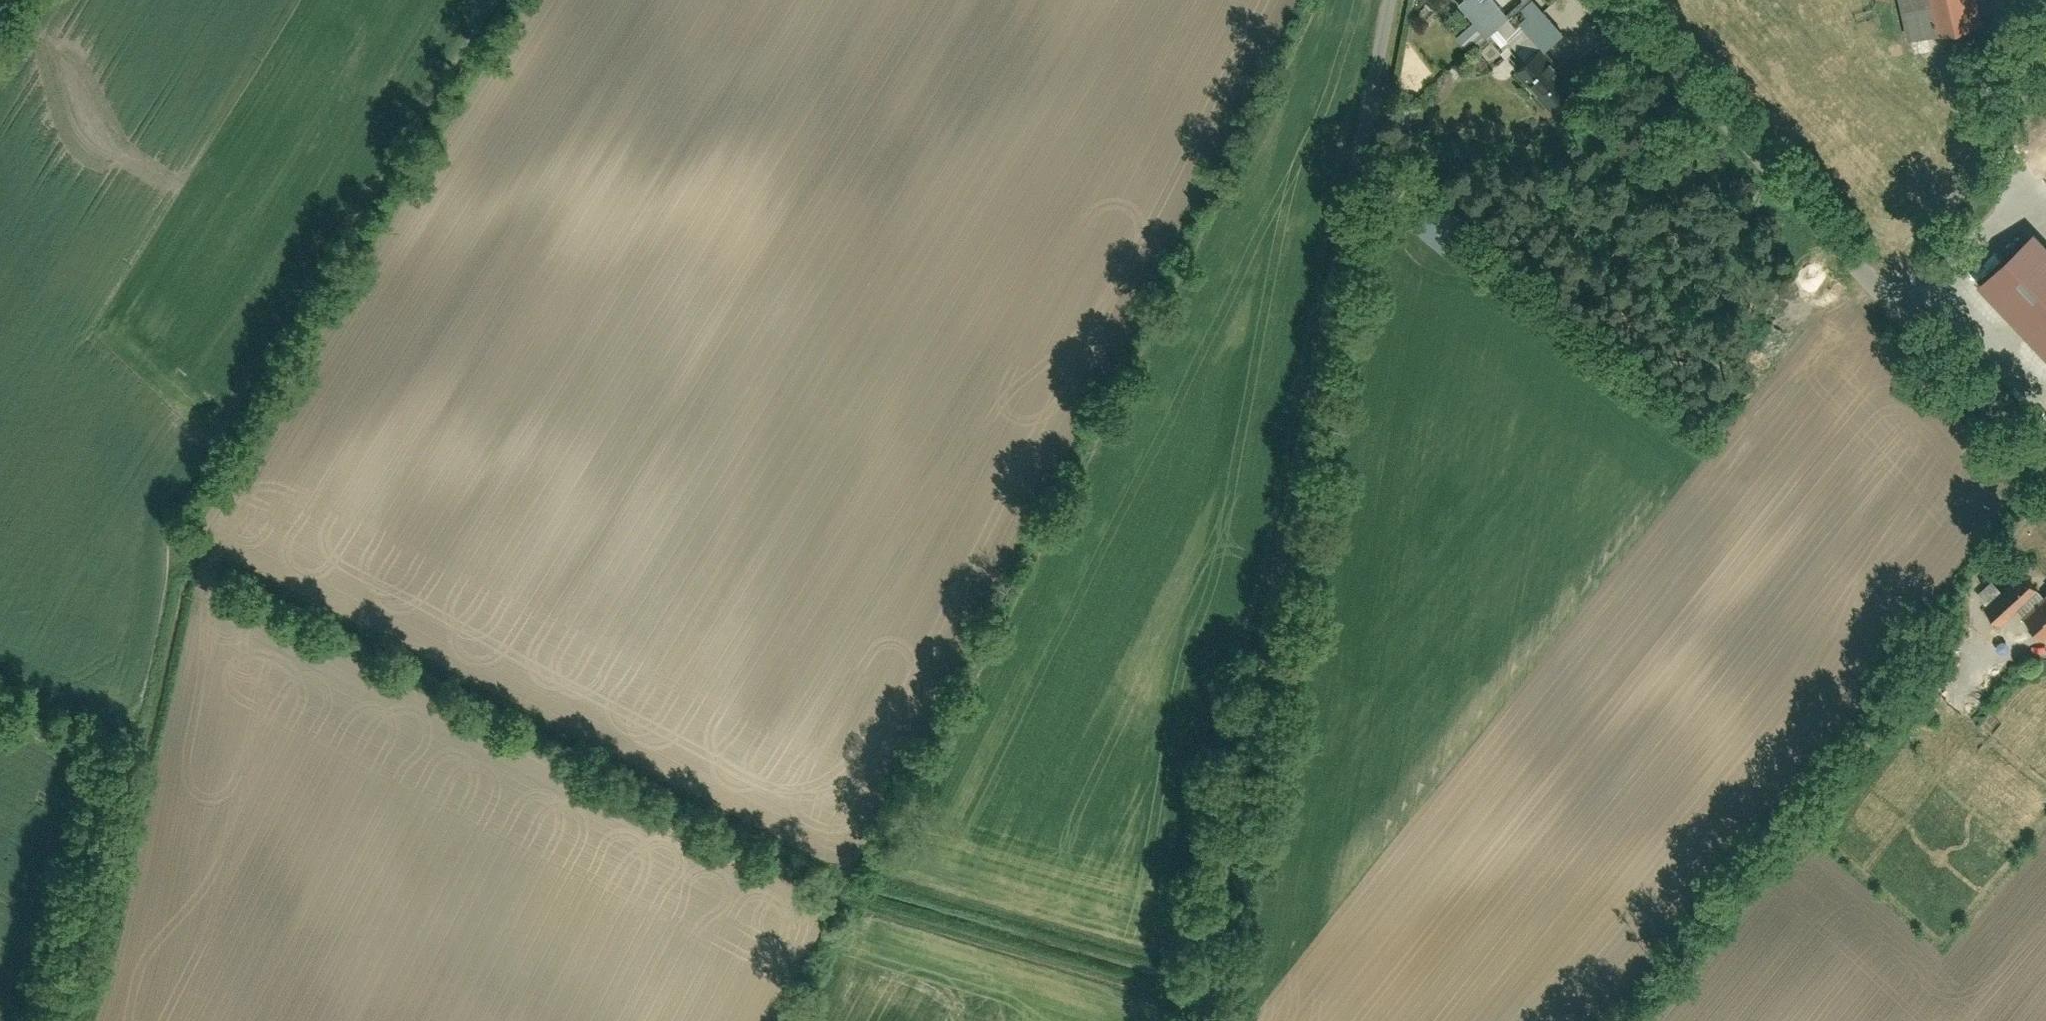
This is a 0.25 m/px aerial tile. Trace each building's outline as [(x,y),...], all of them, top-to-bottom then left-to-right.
[(1512,17),(1497,0),(1460,0),(1459,1),(1489,36),(1512,17)] [(1972,0),(1904,0),(1912,36),(1977,22),(1972,0)] [(1518,67),(1551,102),(1577,78),(1544,43),(1518,67)] [(2024,229),(1966,282),(2045,369),(2045,253),(2024,229)] [(2002,622),(2039,586),(2023,569),(1986,605),(2002,622)] [(2044,637),(2045,635),(2045,593),(2023,615),(2044,637)]
